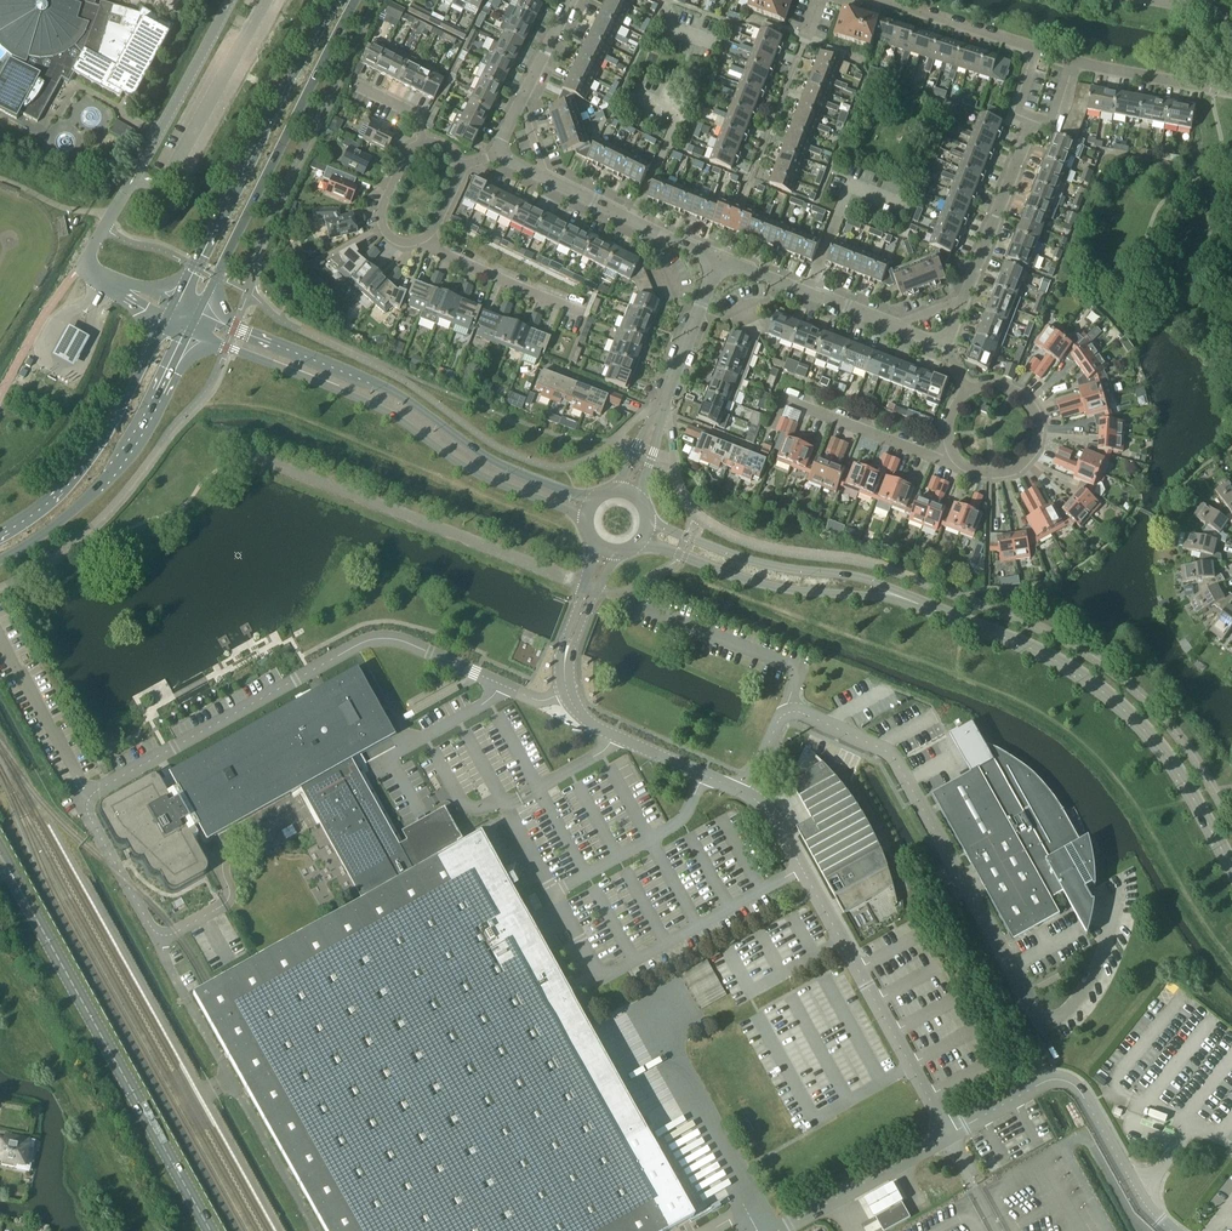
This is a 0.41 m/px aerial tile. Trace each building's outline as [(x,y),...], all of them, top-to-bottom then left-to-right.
[(1,49),(12,58),(13,59),(12,61),(10,61),(9,63),(0,80),(0,114),(9,120),(14,112),(39,124),(62,80),(70,84),(75,74),(121,99),(124,94),(133,99),(127,110),(128,111),(174,26),(147,12),(142,9),(140,14),(100,2),(99,8),(94,6),(96,0),(0,0),(0,48),(1,49)] [(466,5),(468,0),(454,0),(451,5),(463,11),(466,5)] [(484,0),(468,0),(466,5),(478,12),(484,0)] [(516,10),(534,19),(536,13),(538,14),(541,7),(527,0),(512,0),(509,7),(516,10)] [(618,0),(606,0),(608,1),(606,7),(626,17),(632,7),(618,0)] [(749,11),(785,23),(793,0),(753,0),(752,3),(751,3),(749,10),(749,11)] [(390,4),(384,15),(399,22),(404,11),(390,4)] [(413,15),(416,7),(412,5),(408,13),(413,15)] [(416,7),(413,15),(428,23),(431,17),(432,15),(416,7)] [(626,17),(606,7),(603,13),(599,11),(597,16),(621,28),(626,17)] [(879,21),(862,15),(858,14),(843,9),(834,37),(871,49),(873,42),(872,42),(879,21)] [(516,10),(510,22),(529,31),(533,24),(531,24),(534,19),(516,10)] [(478,20),(483,23),(486,16),(481,13),(478,20)] [(615,41),(621,44),(623,39),(617,36),(621,28),(597,16),(595,20),(598,22),(595,28),(616,38),(615,41)] [(446,25),(431,17),(428,23),(443,30),(446,25)] [(499,30),(504,33),(522,42),(525,37),(526,37),(529,31),(510,22),(503,18),(500,23),(502,24),(499,30)] [(643,26),(648,28),(651,22),(646,19),(643,26)] [(410,29),(422,35),(424,31),(427,26),(415,20),(410,29)] [(483,23),(478,20),(475,27),(480,29),(483,23)] [(872,42),(873,42),(884,45),(891,24),(879,21),(872,42)] [(779,37),(782,30),(764,23),(761,30),(756,42),(782,52),(784,47),(780,45),(783,39),(779,37)] [(891,24),(884,45),(896,49),(903,28),(891,24)] [(446,25),(443,30),(452,34),(454,29),(446,25)] [(426,37),(428,33),(433,36),(436,31),(427,26),(424,31),(422,35),(426,37)] [(587,36),(611,48),(615,41),(616,38),(595,28),(592,34),(589,32),(587,36)] [(903,28),(896,49),(905,52),(908,53),(915,32),(903,28)] [(458,38),(461,33),(454,29),(452,34),(458,38)] [(909,60),(911,54),(920,57),(926,36),(915,32),(908,53),(905,52),(903,58),(909,60)] [(522,42),(504,33),(498,45),(518,55),(521,48),(520,47),(522,42)] [(448,42),(450,37),(443,34),(441,39),(448,42)] [(613,60),(607,57),(611,48),(587,36),(584,41),(588,43),(585,49),(606,59),(604,62),(610,65),(613,60)] [(926,36),(920,57),(929,60),(932,61),(938,40),(926,36)] [(454,46),(457,41),(450,37),(448,42),(454,46)] [(475,39),(470,37),(466,44),(471,46),(475,39)] [(932,68),(935,61),(943,64),(950,43),(938,40),(932,61),(929,60),(927,66),(932,68)] [(372,46),(368,44),(358,63),(360,64),(369,69),(370,68),(375,70),(384,52),(387,47),(375,41),(372,46)] [(751,55),(752,53),(774,61),(776,55),(780,56),(782,52),(756,42),(753,50),(747,48),(745,53),(751,55)] [(493,43),(491,48),(488,54),(510,66),(513,60),(514,61),(518,55),(498,45),(493,43)] [(950,43),(943,64),(952,67),(956,68),(962,47),(950,43)] [(471,46),(466,44),(463,50),(468,53),(471,46)] [(846,54),(828,47),(825,55),(821,54),(819,60),(815,59),(813,64),(839,74),(843,62),(846,54)] [(952,67),(950,74),(956,76),(958,69),(967,72),(974,51),(962,47),(956,68),(952,67)] [(576,57),(600,69),(604,62),(606,59),(585,49),(582,55),(579,53),(576,57)] [(979,76),(986,55),(974,51),(967,72),(979,76)] [(396,58),(384,52),(375,70),(380,73),(380,74),(386,77),(396,58)] [(399,52),(396,58),(386,77),(393,81),(393,79),(399,82),(410,58),(399,52)] [(748,64),(773,74),(775,68),(772,67),(774,61),(752,53),(751,55),(748,64)] [(483,60),(480,65),(506,78),(509,71),(508,71),(510,66),(488,54),(485,61),(483,60)] [(986,55),(979,76),(991,79),(997,59),(986,55)] [(600,69),(576,57),(574,62),(577,64),(575,69),(595,80),(600,69)] [(422,64),(410,58),(399,82),(404,84),(403,86),(410,89),(422,64)] [(1004,84),(1011,63),(997,59),(991,79),(1004,84)] [(454,67),(460,70),(463,63),(458,61),(454,67)] [(427,65),(423,63),(422,64),(410,89),(416,92),(417,91),(422,94),(431,76),(434,70),(426,66),(427,65)] [(773,74),(748,64),(745,72),(738,69),(737,74),(743,77),(744,75),(765,83),(768,77),(771,78),(773,74)] [(839,74),(813,64),(811,69),(815,70),(813,76),(834,84),(833,87),(846,92),(848,87),(835,82),(839,74)] [(477,71),(479,71),(476,78),(481,80),(499,89),(501,84),(503,85),(506,78),(480,65),(477,71)] [(617,68),(616,70),(622,73),(625,68),(618,65),(617,68)] [(451,74),(456,77),(460,70),(454,67),(451,74)] [(595,80),(575,69),(572,76),(568,74),(566,78),(590,90),(595,80)] [(740,85),(765,95),(767,90),(763,89),(765,83),(744,75),(743,77),(740,85)] [(434,101),(443,82),(431,76),(422,94),(427,96),(427,97),(434,101)] [(805,85),(830,95),(833,87),(834,84),(813,76),(810,82),(807,81),(805,85)] [(574,98),(575,97),(584,101),(590,90),(566,78),(564,83),(567,85),(559,101),(560,103),(574,98)] [(499,89),(481,80),(475,92),(494,102),(498,95),(496,94),(499,89)] [(451,87),(446,84),(443,91),(448,93),(451,87)] [(1092,87),(1077,84),(1076,92),(1091,94),(1092,87)] [(765,95),(740,85),(736,94),(730,91),(728,96),(734,99),(735,96),(757,105),(759,98),(763,100),(765,95)] [(830,95),(805,85),(803,90),(806,92),(804,98),(826,106),(825,109),(831,111),(833,106),(827,104),(830,95)] [(1091,94),(1090,102),(1088,109),(1088,111),(1101,114),(1105,92),(1101,92),(1102,89),(1092,87),(1091,94)] [(936,90),(934,96),(940,98),(942,92),(936,90)] [(1105,92),(1101,114),(1114,116),(1118,92),(1109,90),(1108,93),(1105,92)] [(448,93),(443,91),(440,98),(445,100),(448,93)] [(469,104),(487,113),(490,108),(491,108),(494,102),(475,92),(469,104)] [(1090,102),(1091,94),(1076,92),(1074,99),(1090,102)] [(1127,119),(1131,97),(1127,97),(1128,94),(1118,92),(1114,116),(1127,119)] [(1131,97),(1127,119),(1139,121),(1144,97),(1135,95),(1134,98),(1131,97)] [(731,107),(756,117),(758,112),(755,111),(757,105),(735,96),(734,99),(731,107)] [(1144,97),(1139,121),(1152,123),(1156,102),(1153,101),(1153,99),(1144,97)] [(796,107),(822,117),(825,109),(826,106),(804,98),(802,104),(798,102),(796,107)] [(1090,102),(1074,99),(1073,106),(1088,109),(1090,102)] [(1156,102),(1152,123),(1165,126),(1170,102),(1160,100),(1160,103),(1156,102)] [(572,102),(549,109),(552,116),(548,117),(551,128),(555,126),(559,138),(555,139),(558,150),(562,148),(565,155),(586,148),(572,102)] [(1170,102),(1165,126),(1178,128),(1182,107),(1179,106),(1179,103),(1170,102)] [(487,113),(469,104),(463,115),(483,125),(486,118),(485,118),(487,113)] [(1196,107),(1186,105),(1185,108),(1182,107),(1178,128),(1192,131),(1196,107)] [(1087,113),(1088,111),(1088,109),(1073,106),(1071,112),(1086,117),(1087,113)] [(756,117),(731,107),(728,116),(721,113),(720,118),(726,120),(727,118),(748,126),(751,120),(754,122),(756,117)] [(823,133),(824,128),(818,126),(822,117),(796,107),(795,110),(795,112),(798,113),(796,120),(817,128),(816,130),(823,133)] [(435,108),(432,113),(431,114),(436,117),(440,110),(435,108)] [(1068,118),(1083,124),(1086,117),(1071,112),(1068,118)] [(453,125),(457,127),(476,136),(478,131),(479,132),(483,125),(463,115),(458,113),(453,125)] [(436,117),(431,114),(428,121),(433,123),(436,117)] [(1002,123),(981,115),(976,126),(1001,136),(1003,131),(1000,130),(1002,123)] [(367,117),(363,124),(365,125),(358,138),(364,140),(363,141),(385,152),(392,138),(386,135),(389,128),(367,117)] [(723,129),(748,139),(750,134),(746,132),(748,126),(727,118),(726,120),(723,129)] [(1065,125),(1080,131),(1083,124),(1068,118),(1065,125)] [(788,129),(813,139),(816,130),(817,128),(796,120),(795,120),(793,126),(790,124),(788,129)] [(1062,132),(1077,138),(1080,131),(1065,125),(1062,132)] [(965,137),(971,139),(972,137),(994,145),(996,139),(999,141),(1001,136),(976,126),(973,134),(967,132),(965,137)] [(451,139),(471,149),(474,142),(473,141),(476,136),(457,127),(451,139)] [(748,139),(723,129),(718,140),(740,148),(742,142),(746,144),(748,139)] [(813,139),(788,129),(786,134),(789,135),(787,141),(809,150),(808,152),(814,155),(816,150),(810,147),(813,139)] [(1052,146),(1051,150),(1071,158),(1079,161),(1084,148),(1075,144),(1077,138),(1062,132),(1060,138),(1053,136),(1050,145),(1052,146)] [(968,148),(993,158),(995,153),(991,151),(994,145),(972,137),(971,139),(968,148)] [(359,146),(346,139),(342,147),(347,150),(341,164),(363,175),(371,160),(356,152),(359,146)] [(591,149),(577,153),(577,155),(594,163),(592,167),(597,169),(609,145),(598,140),(593,150),(591,149)] [(714,151),(739,160),(741,155),(738,154),(740,148),(718,140),(714,151)] [(779,151),(804,161),(808,152),(809,150),(787,141),(785,147),(781,146),(779,151)] [(609,145),(597,169),(602,171),(603,168),(609,171),(619,150),(609,145)] [(956,159),(963,161),(964,159),(985,167),(987,161),(991,162),(993,158),(968,148),(964,156),(958,154),(956,159)] [(618,179),(630,155),(619,150),(609,171),(615,174),(613,177),(618,179)] [(1043,161),(1066,170),(1071,158),(1051,150),(1050,153),(1047,152),(1043,161)] [(710,162),(731,170),(734,164),(737,165),(739,160),(714,151),(710,162)] [(804,161),(779,151),(778,156),(781,157),(779,163),(800,172),(804,161)] [(630,155),(618,179),(623,182),(624,178),(630,181),(640,160),(630,155)] [(959,170),(984,180),(986,174),(983,173),(985,167),(964,159),(963,161),(959,170)] [(639,190),(651,166),(640,160),(630,181),(636,184),(634,187),(639,190)] [(1041,174),(1062,182),(1066,184),(1071,172),(1066,170),(1043,161),(1040,170),(1043,171),(1041,174)] [(325,193),(351,203),(357,189),(353,187),(356,180),(327,168),(313,162),(311,165),(310,168),(325,174),(323,179),(330,182),(325,193)] [(800,172),(779,163),(776,169),(773,168),(771,173),(796,183),(800,172)] [(812,176),(818,178),(818,179),(823,180),(827,169),(816,165),(812,176)] [(434,171),(428,168),(426,174),(432,177),(434,171)] [(948,180),(954,183),(955,181),(977,189),(979,183),(982,184),(984,180),(959,170),(956,178),(950,176),(948,180)] [(1093,173),(1086,171),(1084,177),(1091,179),(1093,173)] [(792,194),(795,184),(796,183),(771,173),(769,177),(773,179),(770,185),(792,194)] [(1057,194),(1062,182),(1041,174),(1040,177),(1038,176),(1034,185),(1057,194)] [(732,176),(730,182),(737,184),(739,178),(732,176)] [(656,177),(648,199),(655,202),(653,205),(658,207),(668,182),(656,177)] [(474,178),(463,200),(476,206),(485,187),(482,185),(483,183),(474,178)] [(951,191),(976,201),(978,196),(974,195),(977,189),(955,181),(954,183),(951,191)] [(670,208),(679,186),(668,182),(658,207),(663,209),(664,205),(670,208)] [(1063,197),(1057,194),(1034,185),(1031,194),(1033,195),(1032,199),(1058,209),(1063,197)] [(485,187),(476,206),(487,212),(498,190),(490,186),(488,188),(485,187)] [(679,186),(670,208),(676,210),(675,213),(680,215),(690,190),(679,186)] [(757,191),(757,192),(763,194),(765,189),(759,186),(757,191)] [(498,190),(487,212),(499,218),(509,198),(505,197),(507,194),(498,190)] [(692,216),(700,194),(690,190),(680,215),(685,217),(686,214),(692,216)] [(711,191),(709,198),(700,194),(692,216),(698,218),(697,222),(702,224),(711,199),(714,200),(716,193),(711,191)] [(976,201),(951,191),(947,202),(968,210),(970,205),(974,206),(976,201)] [(1084,198),(1077,195),(1075,201),(1081,204),(1084,198)] [(509,198),(499,218),(511,223),(522,201),(513,197),(512,200),(509,198)] [(711,199),(702,224),(706,226),(708,222),(714,225),(722,203),(714,200),(711,199)] [(727,205),(722,203),(714,225),(730,231),(746,237),(754,215),(750,214),(752,208),(745,206),(743,211),(738,209),(734,207),(736,202),(729,199),(727,205)] [(1024,210),(1047,219),(1053,221),(1058,209),(1032,199),(1031,202),(1028,201),(1024,210)] [(522,201),(511,223),(523,229),(532,210),(529,208),(530,206),(522,201)] [(942,213),(967,223),(969,218),(966,217),(968,210),(947,202),(942,213)] [(532,210),(523,229),(534,235),(545,213),(537,209),(535,211),(532,210)] [(819,223),(822,216),(824,217),(826,212),(820,210),(818,215),(815,222),(819,223)] [(1024,220),(1022,223),(1043,231),(1043,230),(1049,233),(1054,221),(1053,221),(1047,219),(1024,210),(1021,219),(1024,220)] [(351,217),(338,220),(338,211),(313,212),(314,222),(327,221),(327,223),(326,223),(330,240),(356,233),(351,217)] [(546,241),(556,221),(553,220),(554,217),(545,213),(534,235),(546,241)] [(766,213),(763,219),(754,215),(746,237),(753,240),(751,243),(756,245),(766,220),(768,221),(771,214),(766,213)] [(967,223),(942,213),(938,224),(959,233),(962,226),(965,228),(967,223)] [(1070,213),(1066,224),(1073,227),(1073,225),(1077,216),(1070,213)] [(295,227),(298,216),(290,214),(287,224),(295,227)] [(459,226),(462,221),(455,218),(452,223),(459,226)] [(556,221),(546,241),(558,246),(569,224),(561,220),(559,223),(556,221)] [(768,246),(776,224),(768,221),(766,220),(756,245),(761,247),(762,243),(768,246)] [(1015,234),(1038,243),(1043,231),(1022,223),(1021,226),(1018,225),(1015,234)] [(570,252),(579,233),(576,231),(578,229),(569,224),(558,246),(570,252)] [(776,224),(768,246),(774,248),(773,252),(777,253),(787,228),(776,224)] [(934,235),(959,245),(961,240),(957,238),(959,233),(938,224),(934,235)] [(471,226),(469,231),(476,235),(479,230),(471,226)] [(1065,226),(1061,237),(1068,240),(1072,228),(1065,226)] [(790,254),(798,233),(787,228),(777,253),(783,255),(784,252),(790,254)] [(488,232),(480,229),(478,233),(485,237),(488,232)] [(581,258),(592,236),(584,232),(583,235),(579,233),(570,252),(581,258)] [(795,260),(800,262),(809,237),(798,233),(790,254),(795,256),(796,257),(795,258),(795,260)] [(1013,248),(1033,255),(1038,243),(1015,234),(1011,243),(1014,244),(1013,248)] [(927,247),(931,257),(939,254),(944,267),(947,265),(953,248),(957,249),(959,245),(934,235),(929,246),(927,247)] [(591,268),(593,264),(603,244),(600,243),(601,240),(592,236),(581,258),(589,261),(586,267),(587,267),(589,267),(591,268)] [(812,263),(821,241),(809,237),(800,262),(804,264),(806,260),(812,263)] [(509,244),(502,241),(500,246),(507,249),(509,244)] [(835,242),(825,267),(831,269),(832,265),(838,268),(847,246),(835,242)] [(593,264),(605,270),(616,248),(608,243),(606,246),(603,244),(593,264)] [(847,275),(857,250),(847,246),(838,268),(844,270),(843,273),(847,275)] [(356,256),(358,254),(354,247),(326,262),(327,263),(330,261),(338,268),(336,271),(347,280),(349,283),(366,264),(356,256)] [(380,254),(373,248),(364,258),(368,261),(371,264),(380,254)] [(603,276),(614,281),(617,275),(627,256),(623,254),(625,252),(616,248),(605,270),(603,276)] [(1009,250),(1005,259),(1034,270),(1039,258),(1033,255),(1013,248),(1012,251),(1009,250)] [(526,253),(519,249),(517,254),(523,258),(526,253)] [(857,250),(847,275),(852,277),(854,274),(860,276),(868,255),(857,250)] [(1059,261),(1062,253),(1057,251),(1053,258),(1059,261)] [(526,253),(523,258),(531,261),(534,255),(526,252),(526,253)] [(617,275),(634,284),(647,278),(645,272),(641,263),(639,262),(640,259),(631,255),(630,258),(627,256),(617,275)] [(869,284),(879,259),(868,255),(860,276),(866,278),(864,282),(869,284)] [(941,268),(938,258),(926,263),(936,288),(941,286),(939,282),(946,280),(941,268)] [(894,286),(889,273),(887,272),(890,263),(879,259),(869,284),(874,286),(876,282),(890,288),(894,286)] [(543,261),(541,266),(547,269),(549,264),(543,261)] [(549,264),(547,269),(554,272),(557,266),(550,262),(549,264)] [(936,288),(926,263),(916,267),(924,288),(930,286),(931,290),(936,288)] [(360,292),(376,274),(366,264),(349,283),(360,292)] [(1026,273),(1004,264),(1000,273),(1003,274),(1001,278),(1021,285),(1026,273)] [(905,271),(915,297),(919,295),(918,291),(924,288),(916,267),(905,271)] [(388,279),(390,281),(394,285),(403,275),(397,269),(388,279)] [(559,275),(570,281),(573,275),(561,269),(559,275)] [(897,285),(902,297),(908,294),(910,298),(915,297),(905,271),(893,275),(897,285)] [(443,276),(435,273),(430,285),(435,287),(438,288),(443,276)] [(376,274),(360,292),(371,302),(388,283),(376,274)] [(585,281),(573,275),(570,281),(582,286),(585,281)] [(634,284),(637,291),(650,285),(647,278),(634,284)] [(1021,285),(1001,278),(1000,281),(997,280),(994,289),(1017,298),(1021,285)] [(1050,282),(1046,280),(1043,287),(1049,289),(1051,282),(1050,282)] [(597,287),(585,281),(582,286),(594,292),(597,287)] [(406,293),(398,290),(397,292),(388,283),(371,302),(374,304),(385,314),(392,307),(400,310),(406,293)] [(408,307),(422,313),(424,314),(434,291),(413,283),(408,297),(411,298),(408,307)] [(472,287),(464,284),(459,296),(462,297),(467,300),(472,287)] [(656,299),(653,292),(650,285),(637,291),(639,294),(638,295),(633,308),(656,317),(659,310),(660,308),(657,307),(658,303),(655,302),(656,299)] [(600,286),(597,292),(606,296),(608,290),(600,286)] [(1021,299),(1017,298),(994,289),(990,298),(993,299),(992,302),(1017,312),(1021,299)] [(419,319),(435,326),(438,319),(447,296),(434,291),(424,314),(422,313),(419,319)] [(438,319),(451,324),(460,301),(447,296),(438,319)] [(451,324),(455,326),(469,331),(472,322),(476,323),(481,309),(460,301),(451,324)] [(984,313),(1012,324),(1017,312),(992,302),(990,305),(988,304),(984,313)] [(512,306),(504,303),(499,315),(503,317),(507,318),(512,306)] [(656,317),(633,308),(629,306),(624,318),(649,328),(650,325),(653,326),(656,317)] [(336,307),(329,314),(334,322),(337,319),(341,314),(342,312),(336,307)] [(477,337),(490,342),(494,343),(502,320),(482,312),(477,326),(480,328),(477,337)] [(773,315),(763,319),(756,323),(762,336),(765,335),(781,341),(789,321),(785,319),(786,317),(777,313),(776,316),(773,315)] [(1012,324),(984,313),(981,322),(984,323),(982,326),(1007,336),(1012,324)] [(337,319),(340,323),(345,318),(341,314),(337,319)] [(533,314),(528,326),(530,327),(536,330),(541,317),(533,314)] [(649,328),(624,318),(619,331),(647,341),(650,332),(647,331),(649,328)] [(792,322),(789,321),(781,341),(793,346),(795,340),(802,323),(795,320),(793,319),(792,322)] [(507,349),(516,326),(502,320),(494,343),(507,349)] [(759,337),(762,336),(756,323),(750,325),(756,339),(759,337)] [(805,350),(813,330),(810,329),(811,326),(802,323),(795,340),(793,346),(795,346),(805,350)] [(1035,325),(1030,323),(1027,330),(1032,332),(1035,325)] [(750,325),(743,328),(737,332),(736,334),(733,333),(731,337),(729,336),(725,345),(753,357),(760,339),(759,337),(756,339),(750,325)] [(516,326),(507,349),(520,354),(529,331),(516,326)] [(998,347),(1002,348),(1007,336),(982,326),(981,330),(978,329),(975,338),(998,347)] [(1050,326),(1035,346),(1047,355),(1061,335),(1050,326)] [(88,338),(67,327),(51,356),(72,368),(88,338)] [(818,355),(826,332),(817,329),(816,331),(813,330),(805,350),(818,355)] [(613,342),(639,352),(640,349),(643,350),(647,341),(619,331),(618,330),(613,342)] [(1027,344),(1029,339),(1032,332),(1027,330),(1024,337),(1023,339),(1015,336),(1012,337),(1027,344)] [(541,351),(545,353),(550,339),(529,331),(520,354),(524,355),(521,362),(533,367),(536,360),(538,361),(541,351)] [(828,365),(830,360),(838,340),(834,338),(835,336),(826,332),(818,355),(815,361),(828,365)] [(1060,364),(1064,358),(1074,343),(1078,346),(1084,340),(1080,337),(1078,336),(1070,337),(1069,340),(1061,335),(1047,355),(1041,364),(1033,375),(1041,380),(1053,363),(1050,361),(1052,358),(1060,364)] [(1123,338),(1119,342),(1124,348),(1128,345),(1130,344),(1125,336),(1123,338)] [(1070,362),(1073,360),(1080,369),(1100,355),(1092,343),(1091,343),(1087,337),(1084,340),(1078,346),(1074,343),(1064,358),(1070,362)] [(838,340),(830,360),(842,365),(851,342),(842,338),(841,341),(838,340)] [(973,351),(993,359),(998,347),(975,338),(971,347),(974,348),(973,351)] [(639,352),(613,342),(609,355),(637,366),(641,357),(638,356),(639,352)] [(851,342),(842,365),(855,369),(862,349),(859,348),(860,345),(851,342)] [(723,358),(749,368),(753,357),(725,345),(722,354),(724,355),(723,358)] [(1025,349),(1020,347),(1017,354),(1022,356),(1025,349)] [(862,349),(855,369),(867,374),(876,351),(867,348),(866,351),(862,349)] [(396,349),(393,355),(400,358),(403,352),(396,349)] [(877,385),(879,379),(887,359),(883,357),(884,355),(876,351),(867,374),(873,377),(871,382),(877,385)] [(977,367),(988,371),(993,359),(973,351),(971,354),(969,353),(965,363),(968,364),(977,367)] [(1014,361),(1020,363),(1022,356),(1017,354),(1014,361)] [(604,367),(609,369),(630,377),(631,373),(634,375),(637,366),(609,355),(604,367)] [(1106,377),(1104,371),(1109,367),(1100,355),(1080,369),(1085,376),(1077,381),(1080,390),(1086,388),(1103,383),(1102,379),(1106,377)] [(414,357),(411,365),(418,367),(421,359),(414,357)] [(887,359),(879,379),(891,384),(900,361),(891,357),(890,360),(887,359)] [(716,369),(744,381),(745,381),(750,369),(749,368),(723,358),(722,362),(719,361),(716,369)] [(774,359),(773,363),(774,366),(781,369),(784,370),(785,366),(774,359)] [(1026,370),(1033,375),(1041,364),(1034,359),(1026,370)] [(786,364),(784,370),(784,371),(791,373),(795,375),(796,375),(800,365),(788,360),(786,364)] [(900,361),(891,384),(903,388),(911,368),(908,367),(909,364),(900,361)] [(1004,377),(1013,381),(1018,368),(1009,365),(1004,377)] [(916,393),(924,370),(916,367),(914,370),(911,368),(903,388),(916,393)] [(605,382),(627,391),(631,381),(628,380),(630,377),(609,369),(605,382)] [(714,383),(739,393),(744,381),(716,369),(712,378),(715,379),(714,383)] [(806,372),(799,369),(797,375),(804,377),(806,372)] [(779,372),(773,370),(770,377),(777,379),(779,372)] [(924,370),(916,393),(928,398),(936,378),(932,376),(933,374),(924,370)] [(971,372),(970,375),(971,377),(974,378),(977,377),(978,374),(976,371),(974,370),(972,371),(971,372)] [(550,401),(559,378),(543,372),(535,391),(542,393),(540,397),(550,401)] [(941,403),(949,380),(940,376),(939,379),(936,378),(928,398),(926,402),(939,407),(941,403)] [(1057,403),(1060,412),(1107,398),(1107,397),(1112,396),(1107,376),(1106,377),(1102,379),(1103,383),(1086,388),(1080,390),(1079,390),(1081,399),(1078,400),(1078,397),(1057,403)] [(767,385),(773,387),(777,379),(770,377),(767,385)] [(559,378),(550,401),(560,405),(561,401),(568,403),(575,385),(559,378)] [(706,394),(735,405),(739,393),(714,383),(712,386),(710,385),(706,394)] [(485,385),(483,391),(490,393),(492,388),(485,385)] [(582,414),(591,391),(575,385),(568,403),(574,406),(572,410),(582,414)] [(492,388),(490,393),(497,396),(499,390),(492,388)] [(591,391),(582,414),(592,418),(594,413),(600,416),(606,402),(619,407),(622,398),(609,393),(607,397),(591,391)] [(525,405),(530,407),(535,396),(530,393),(525,405)] [(732,413),(735,405),(706,394),(703,403),(705,404),(704,407),(724,415),(726,411),(732,413)] [(770,396),(763,394),(760,401),(767,404),(770,397),(770,396)] [(1085,411),(1087,419),(1094,417),(1111,412),(1107,398),(1060,412),(1062,420),(1083,414),(1082,412),(1085,411)] [(521,399),(517,409),(519,409),(521,410),(525,400),(521,399)] [(757,409),(764,412),(767,404),(760,401),(757,409)] [(981,412),(987,415),(990,409),(983,406),(981,412)] [(696,419),(719,428),(724,415),(704,407),(703,410),(700,409),(696,419)] [(908,412),(901,410),(899,415),(906,418),(908,412)] [(1125,423),(1114,422),(1111,412),(1094,417),(1096,424),(1100,424),(1099,437),(1124,438),(1125,423)] [(545,413),(543,419),(559,426),(561,420),(545,413)] [(762,416),(756,414),(751,426),(752,426),(757,428),(762,416)] [(917,422),(919,416),(913,414),(910,419),(917,422)] [(931,428),(934,420),(921,416),(918,423),(931,428)] [(782,419),(777,431),(781,433),(785,434),(790,422),(782,419)] [(560,425),(567,428),(569,423),(562,420),(560,425)] [(791,441),(795,431),(798,425),(797,425),(795,424),(790,422),(785,434),(781,433),(774,450),(781,453),(777,462),(791,468),(795,457),(800,445),(795,443),(791,441)] [(749,434),(755,436),(755,435),(757,428),(752,426),(749,434)] [(702,457),(700,461),(710,465),(719,442),(703,436),(704,433),(689,427),(686,435),(700,441),(695,454),(702,457)] [(1095,448),(1092,455),(1108,462),(1112,452),(1123,453),(1124,438),(1099,437),(1099,448),(1095,448)] [(832,439),(827,451),(836,454),(840,442),(832,439)] [(719,442),(710,465),(720,469),(721,465),(728,467),(735,448),(719,442)] [(840,468),(844,458),(849,445),(840,442),(836,454),(832,465),(823,488),(836,493),(839,486),(845,470),(840,468)] [(762,454),(760,458),(751,455),(742,477),(752,481),(753,477),(760,480),(773,446),(766,444),(763,449),(762,454)] [(795,469),(808,474),(811,475),(817,459),(811,457),(814,450),(800,445),(795,457),(791,468),(795,469)] [(735,448),(728,467),(734,470),(732,474),(742,477),(751,455),(735,448)] [(1073,453),(1060,448),(1057,457),(1069,462),(1073,453)] [(1092,455),(1085,452),(1079,466),(1102,476),(1108,462),(1092,455)] [(882,477),(884,478),(887,471),(892,458),(884,455),(876,474),(868,471),(859,494),(873,500),(882,477)] [(1079,466),(1069,462),(1057,457),(1054,464),(1073,473),(1074,470),(1077,471),(1074,480),(1080,482),(1096,490),(1095,494),(1102,498),(1106,492),(1103,485),(1099,484),(1102,476),(1079,466)] [(892,458),(887,471),(895,474),(900,462),(892,458)] [(811,475),(808,482),(823,488),(832,465),(817,459),(811,475)] [(845,470),(839,486),(842,487),(859,494),(868,471),(854,466),(852,473),(845,470)] [(887,478),(878,501),(879,502),(876,509),(889,514),(892,507),(901,484),(887,478)] [(936,494),(941,481),(933,478),(928,490),(936,494)] [(944,497),(949,484),(941,481),(936,494),(932,504),(923,527),(937,532),(940,526),(946,509),(940,507),(944,497)] [(1078,489),(1081,492),(1072,501),(1091,517),(1101,506),(1093,498),(1095,494),(1096,490),(1080,482),(1078,489)] [(1216,492),(1226,506),(1216,514),(1229,522),(1231,525),(1231,487),(1229,483),(1216,492)] [(908,513),(912,515),(918,498),(912,496),(915,489),(901,484),(892,507),(908,513)] [(1046,506),(1036,488),(1028,492),(1052,535),(1065,528),(1053,506),(1045,510),(1044,508),(1046,506)] [(1034,516),(1027,521),(1030,527),(1039,542),(1052,535),(1028,492),(1020,496),(1031,515),(1033,514),(1034,516)] [(978,510),(983,498),(975,494),(970,507),(978,510)] [(912,515),(909,522),(923,527),(932,504),(918,498),(912,515)] [(1053,506),(1065,528),(1071,525),(1076,531),(1080,527),(1081,528),(1091,517),(1072,501),(1067,506),(1062,501),(1053,506)] [(1203,504),(1193,517),(1207,526),(1200,537),(1217,542),(1225,544),(1227,537),(1221,533),(1229,522),(1216,514),(1203,504)] [(960,533),(969,510),(955,505),(952,512),(946,509),(940,526),(943,527),(960,533)] [(969,510),(960,533),(974,539),(983,516),(969,510)] [(839,524),(835,533),(842,535),(845,527),(839,524)] [(1034,545),(1039,542),(1030,527),(1023,531),(1024,535),(1012,537),(1016,561),(1031,559),(1029,548),(1034,545)] [(1201,554),(1203,565),(1213,564),(1222,562),(1221,556),(1214,554),(1217,542),(1200,537),(1186,534),(1182,549),(1201,554)] [(990,552),(999,553),(1001,563),(1016,561),(1012,537),(1000,539),(1000,535),(991,535),(990,552)] [(880,538),(877,545),(884,548),(887,541),(880,538)] [(1092,544),(1087,548),(1092,554),(1097,550),(1092,544)] [(1198,587),(1199,594),(1217,586),(1225,582),(1222,576),(1214,577),(1213,564),(1203,565),(1181,567),(1183,583),(1202,580),(1203,586),(1198,587)] [(1231,602),(1231,596),(1230,594),(1222,598),(1217,586),(1199,594),(1188,599),(1195,614),(1212,605),(1224,613),(1229,607),(1231,602)] [(14,606),(17,612),(31,606),(28,600),(14,606)] [(1224,613),(1210,632),(1222,641),(1231,629),(1231,609),(1229,607),(1224,613)] [(510,890),(515,888),(518,886),(514,879),(512,877),(505,881),(495,863),(500,860),(485,833),(461,847),(462,848),(458,851),(443,824),(430,831),(428,827),(421,830),(424,835),(411,842),(413,846),(405,851),(360,769),(361,768),(364,774),(368,772),(364,766),(395,749),(390,739),(395,736),(383,713),(388,711),(382,700),(377,703),(359,671),(166,778),(168,782),(160,786),(159,785),(158,784),(157,783),(155,781),(153,781),(151,780),(149,780),(147,780),(145,781),(143,782),(142,783),(105,803),(103,805),(102,806),(101,807),(100,808),(100,810),(99,811),(99,813),(99,814),(99,816),(100,817),(100,818),(101,819),(114,843),(115,844),(116,844),(117,845),(119,846),(120,846),(121,846),(122,846),(123,845),(124,845),(132,858),(132,859),(133,860),(134,861),(135,861),(136,861),(138,862),(140,862),(141,861),(142,861),(149,874),(150,875),(151,876),(152,877),(153,877),(154,877),(156,877),(157,877),(158,877),(163,885),(164,887),(165,888),(167,890),(170,891),(171,891),(173,891),(175,891),(177,891),(201,877),(202,876),(203,875),(204,873),(205,872),(205,869),(205,868),(205,866),(204,863),(203,862),(202,860),(192,843),(200,839),(202,843),(296,790),(298,792),(290,796),(292,799),(299,796),(317,826),(319,823),(364,903),(192,996),(300,1189),(324,1230),(667,1230),(691,1217),(510,890)] [(965,777),(933,795),(1015,941),(1061,916),(1055,902),(1063,895),(1069,896),(1089,932),(1095,905),(1087,891),(1095,887),(1089,840),(1081,844),(1054,797),(1018,760),(987,745),(973,723),(950,734),(951,736),(972,773),(965,777)] [(793,785),(795,790),(816,828),(801,836),(845,915),(893,888),(895,896),(896,905),(898,904),(896,896),(894,887),(891,876),(888,867),(883,853),(876,839),(873,832),(869,824),(863,815),(857,805),(850,795),(844,787),(839,781),(833,775),(825,766),(817,758),(816,759),(818,762),(825,768),(793,785)] [(536,894),(527,898),(534,912),(543,908),(536,894)] [(701,1010),(727,996),(707,961),(682,976),(701,1010)] [(971,993),(965,996),(971,1005),(976,1001),(971,993)] [(29,1140),(11,1137),(9,1145),(2,1143),(0,1151),(0,1162),(2,1162),(1,1166),(14,1169),(15,1165),(24,1166),(29,1140)] [(883,1230),(889,1230),(911,1218),(902,1203),(876,1218),(883,1230)]
